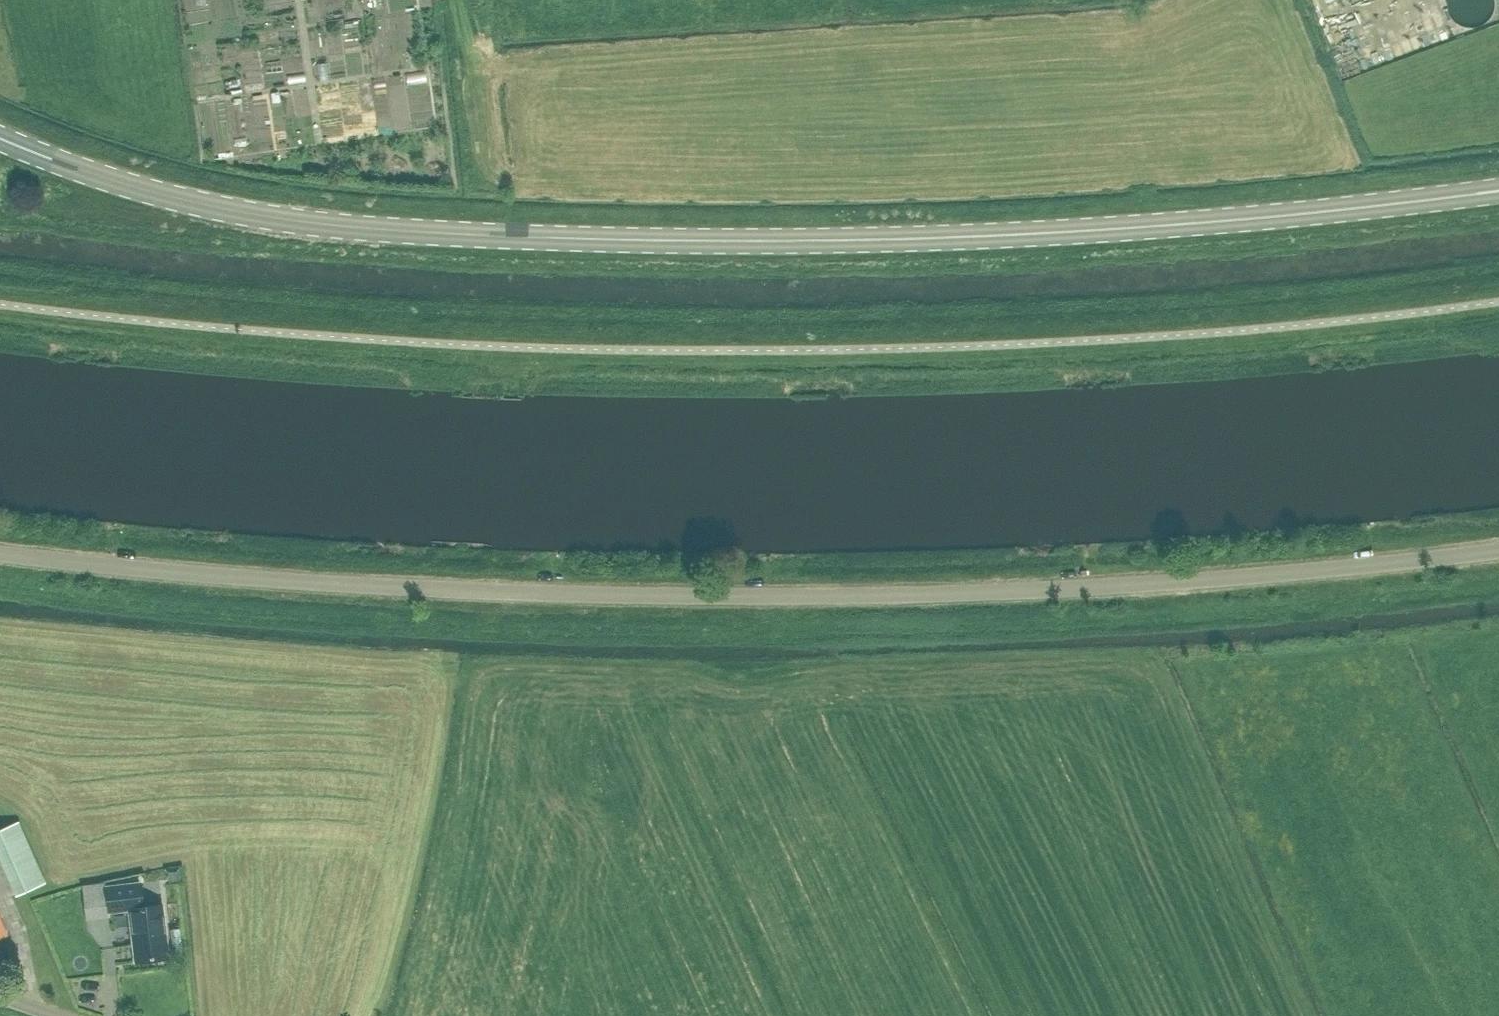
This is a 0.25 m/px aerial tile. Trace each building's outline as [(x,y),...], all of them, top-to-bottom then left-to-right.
[(1448,1),(1448,5),(1449,9),(1450,14),(1452,17),(1455,21),(1459,23),(1463,25),(1467,26),(1472,27),(1476,26),(1480,25),(1484,23),(1488,21),(1491,17),(1493,14),(1494,9),(1495,5),(1495,1),(1495,0),(1448,0),(1448,1)] [(236,70),(234,49),(213,51),(216,72),(236,70)] [(0,829),(0,853),(18,895),(47,882),(21,820),(0,829)] [(142,906),(138,882),(106,886),(109,910),(129,907),(131,920),(130,920),(135,959),(167,955),(162,916),(161,903),(142,906)] [(105,889),(84,889),(85,923),(106,923),(105,889)]
